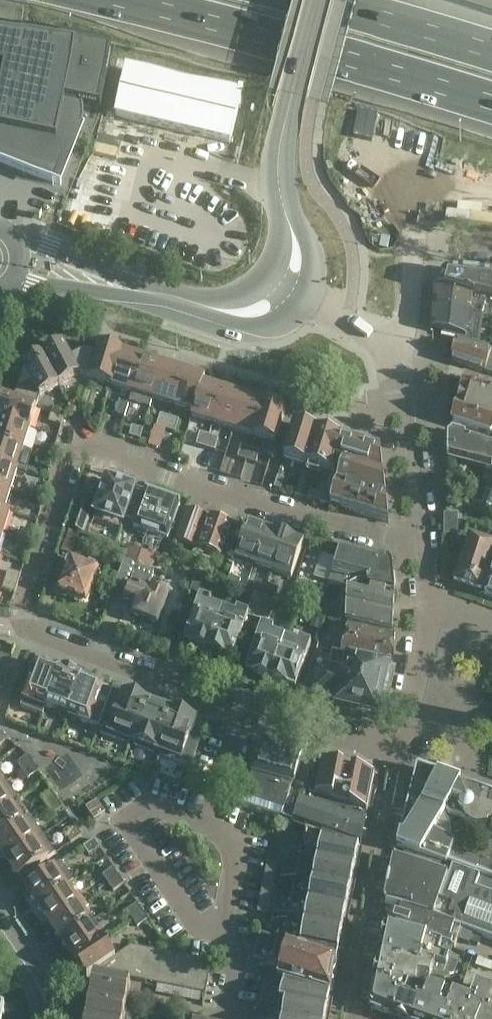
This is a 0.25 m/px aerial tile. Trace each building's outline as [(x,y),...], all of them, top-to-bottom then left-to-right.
[(23,171),(60,185),(61,183),(56,181),(59,174),(62,167),(66,160),(70,153),(75,146),(79,139),(83,132),(85,124),(84,117),(83,110),(83,109),(100,112),(111,60),(46,46),(18,40),(13,39),(0,37),(0,162),(23,171)] [(471,276),(448,273),(448,274),(444,276),(443,276),(440,287),(484,301),(484,300),(491,303),(491,278),(471,276)] [(484,301),(440,287),(436,286),(434,302),(466,312),(478,315),(484,301)] [(466,313),(466,312),(434,302),(433,311),(435,313),(435,317),(433,319),(432,328),(433,330),(447,332),(463,337),(462,342),(477,347),(481,317),(466,313)] [(450,361),(485,373),(491,352),(462,342),(457,340),(450,361)] [(91,378),(97,356),(85,353),(71,360),(62,344),(42,355),(59,386),(79,375),(91,378)] [(112,385),(122,352),(100,345),(97,356),(91,378),(112,385)] [(133,392),(143,358),(122,352),(112,385),(133,392)] [(59,386),(42,355),(23,365),(31,381),(17,389),(13,401),(35,408),(38,397),(59,386)] [(154,398),(164,365),(143,358),(133,392),(154,398)] [(174,405),(184,371),(164,365),(154,398),(174,405)] [(195,411),(203,383),(205,378),(184,371),(174,405),(194,410),(195,411)] [(491,436),(491,388),(466,380),(466,381),(460,383),(457,393),(461,397),(453,424),(491,436)] [(214,423),(224,390),(203,383),(195,411),(194,410),(192,416),(214,423)] [(234,429),(243,396),(224,390),(214,423),(234,429)] [(87,391),(83,403),(92,406),(96,394),(87,391)] [(255,435),(265,402),(243,396),(234,429),(255,435)] [(35,408),(13,401),(2,397),(0,404),(0,420),(29,429),(35,408)] [(125,416),(129,404),(120,401),(116,413),(125,416)] [(286,409),(265,402),(255,435),(276,442),(286,409)] [(138,407),(129,404),(125,416),(134,419),(138,407)] [(61,426),(64,417),(51,413),(48,422),(61,426)] [(167,429),(171,417),(161,414),(158,426),(167,429)] [(179,420),(171,417),(167,429),(175,431),(179,420)] [(29,429),(0,420),(0,442),(23,449),(29,429)] [(307,466),(318,431),(294,424),(283,459),(307,466)] [(133,427),(131,436),(140,439),(143,430),(133,427)] [(380,450),(318,431),(307,466),(324,471),(316,496),(308,494),(307,498),(389,523),(380,450)] [(484,441),(482,440),(481,440),(481,441),(453,432),(447,436),(447,458),(448,458),(491,470),(491,444),(484,441)] [(207,448),(210,436),(200,433),(197,445),(207,448)] [(218,438),(210,436),(207,448),(215,450),(218,438)] [(23,449),(0,442),(0,465),(17,471),(23,449)] [(41,445),(39,454),(51,458),(54,449),(41,445)] [(248,460),(251,448),(242,446),(238,457),(248,460)] [(260,451),(251,448),(248,460),(256,463),(260,451)] [(48,468),(51,458),(39,454),(36,464),(48,468)] [(17,471),(0,465),(0,488),(11,492),(17,471)] [(301,472),(298,483),(305,485),(308,474),(301,472)] [(284,479),(277,477),(274,488),(281,490),(284,479)] [(121,529),(122,529),(124,524),(136,490),(132,488),(131,487),(124,484),(122,485),(109,480),(96,514),(97,514),(95,520),(109,525),(111,519),(123,523),(121,529)] [(301,496),(305,485),(298,483),(295,494),(301,496)] [(11,492),(0,488),(0,509),(6,511),(11,492)] [(34,488),(30,498),(43,502),(46,492),(34,488)] [(180,505),(164,500),(146,493),(143,501),(134,526),(168,538),(180,505)] [(79,497),(69,527),(86,533),(96,503),(79,497)] [(40,510),(43,502),(30,498),(28,506),(40,510)] [(6,511),(0,509),(0,534),(4,535),(11,513),(6,511)] [(221,557),(232,525),(188,509),(176,540),(198,549),(221,557)] [(456,516),(450,516),(446,516),(445,534),(456,534),(456,516)] [(255,566),(267,530),(248,524),(236,560),(255,566)] [(21,529),(18,539),(30,543),(33,533),(21,529)] [(273,572),(285,536),(267,530),(255,566),(273,572)] [(72,554),(78,534),(69,531),(62,551),(72,554)] [(461,562),(454,583),(465,587),(481,593),(483,588),(491,559),(491,542),(470,535),(461,562)] [(292,578),(304,543),(285,536),(273,572),(292,578)] [(28,552),(30,543),(18,539),(15,548),(28,552)] [(117,549),(105,545),(102,552),(114,557),(117,549)] [(130,547),(129,549),(116,584),(123,587),(124,585),(129,587),(125,599),(130,602),(134,611),(133,614),(135,618),(154,625),(158,623),(161,616),(169,592),(149,585),(155,570),(151,569),(155,557),(130,547)] [(329,582),(348,587),(366,593),(367,584),(395,589),(393,563),(389,559),(341,547),(338,555),(329,582)] [(88,600),(89,598),(100,570),(70,558),(56,592),(84,602),(88,600)] [(18,584),(21,574),(8,571),(5,580),(18,584)] [(209,579),(196,574),(190,591),(204,596),(209,579)] [(239,589),(240,584),(241,581),(230,577),(227,585),(239,589)] [(15,593),(18,584),(5,580),(2,589),(15,593)] [(257,582),(255,590),(266,593),(268,586),(257,582)] [(393,636),(395,589),(367,584),(366,593),(348,587),(349,624),(349,625),(393,636)] [(280,590),(268,586),(266,593),(277,597),(280,590)] [(302,610),(317,614),(323,595),(308,591),(302,610)] [(249,615),(256,618),(263,597),(255,595),(248,614),(237,610),(236,614),(223,609),(209,650),(234,659),(236,651),(249,615)] [(209,650),(223,609),(209,605),(210,601),(200,597),(184,640),(209,650)] [(276,602),(263,597),(256,618),(269,622),(276,602)] [(309,617),(306,626),(319,631),(323,621),(309,617)] [(392,665),(393,636),(349,625),(343,654),(392,666),(392,665)] [(271,679),(285,638),(271,634),(273,629),(266,628),(262,626),(246,670),(271,679)] [(295,688),(301,673),(311,643),(299,640),(298,643),(285,638),(271,679),(295,688)] [(12,657),(1,654),(0,656),(0,667),(8,669),(12,657)] [(389,676),(392,666),(343,654),(342,655),(338,654),(335,666),(344,668),(342,674),(344,675),(343,679),(386,689),(387,683),(389,676)] [(43,717),(60,670),(59,671),(58,670),(58,667),(50,664),(47,666),(38,663),(21,709),(43,717)] [(8,669),(0,667),(0,675),(6,677),(8,669)] [(344,675),(342,674),(320,668),(319,670),(310,669),(307,680),(304,691),(338,699),(343,679),(344,675)] [(69,719),(85,678),(83,679),(82,679),(82,678),(63,671),(48,712),(67,718),(66,722),(66,723),(68,719),(69,719)] [(98,729),(108,702),(113,691),(103,687),(104,687),(94,683),(94,680),(86,677),(85,678),(69,719),(79,723),(98,729)] [(382,708),(386,689),(343,679),(338,699),(337,701),(340,706),(345,707),(351,710),(354,712),(370,716),(372,716),(374,716),(376,715),(378,714),(379,713),(380,711),(381,710),(382,708)] [(189,715),(177,711),(176,713),(173,712),(165,709),(165,708),(165,707),(164,706),(163,706),(151,701),(150,704),(144,701),(144,699),(133,694),(132,694),(131,695),(130,695),(130,696),(124,694),(119,706),(108,702),(98,729),(98,730),(101,731),(100,734),(128,744),(129,741),(136,743),(135,747),(154,754),(155,750),(162,752),(160,756),(188,766),(190,762),(192,763),(202,736),(192,732),(196,720),(190,718),(190,717),(190,716),(189,715)] [(83,739),(80,748),(90,752),(94,742),(83,739)] [(294,784),(302,755),(288,751),(262,744),(253,774),(294,787),(294,784)] [(17,763),(23,772),(34,764),(28,755),(17,763)] [(324,762),(316,759),(310,789),(309,793),(367,812),(374,775),(356,771),(344,768),(344,767),(341,766),(324,762)] [(28,779),(39,772),(34,764),(23,772),(28,779)] [(482,794),(483,793),(483,792),(483,791),(482,791),(480,793),(478,791),(476,789),(477,789),(417,767),(417,769),(417,770),(417,771),(417,772),(415,776),(414,779),(413,784),(412,788),(411,791),(411,795),(411,797),(410,797),(410,798),(410,799),(409,799),(410,799),(409,799),(409,800),(409,801),(445,813),(445,810),(450,812),(461,816),(472,824),(477,826),(491,829),(488,840),(491,841),(491,797),(482,794)] [(308,800),(309,793),(310,789),(294,784),(294,787),(253,774),(252,774),(241,807),(292,824),(301,798),(308,800)] [(7,782),(0,787),(0,813),(19,800),(7,782)] [(41,799),(47,808),(58,800),(52,791),(41,799)] [(367,812),(309,793),(308,800),(301,798),(292,824),(306,828),(359,846),(360,843),(365,820),(367,812)] [(19,800),(0,813),(0,840),(31,818),(19,800)] [(52,815),(63,807),(58,800),(47,808),(52,815)] [(105,813),(97,801),(86,808),(94,820),(105,813)] [(445,813),(409,801),(408,803),(409,803),(400,843),(422,854),(434,859),(434,860),(445,864),(447,863),(451,865),(475,873),(475,872),(491,879),(491,841),(488,840),(485,847),(451,842),(451,841),(451,838),(451,834),(451,830),(451,827),(450,824),(449,822),(448,819),(446,816),(445,813)] [(44,836),(31,818),(0,840),(0,850),(7,861),(44,836)] [(82,836),(76,827),(65,835),(71,843),(82,836)] [(338,951),(359,846),(306,828),(283,941),(336,959),(338,951)] [(56,854),(44,836),(7,861),(19,878),(56,854)] [(94,840),(83,847),(89,855),(100,848),(94,840)] [(438,901),(451,865),(447,863),(445,864),(434,860),(429,868),(395,858),(391,878),(390,878),(390,881),(391,881),(390,886),(389,886),(388,889),(389,889),(385,904),(398,908),(451,925),(452,921),(447,919),(452,906),(438,901)] [(276,872),(278,864),(278,862),(268,860),(266,870),(276,872)] [(38,906),(67,886),(74,881),(61,862),(25,887),(38,906)] [(475,872),(475,873),(451,865),(438,901),(452,906),(447,919),(452,921),(451,925),(461,929),(491,941),(491,879),(475,872)] [(102,875),(109,884),(120,877),(113,868),(102,875)] [(275,876),(265,874),(263,884),(273,886),(275,876)] [(113,891),(124,884),(120,877),(109,884),(113,891)] [(272,895),(273,886),(263,884),(261,893),(272,895)] [(50,924),(84,901),(79,893),(74,896),(67,886),(38,906),(50,924)] [(272,895),(261,893),(259,903),(270,905),(272,895)] [(91,922),(85,912),(90,909),(84,901),(50,924),(62,942),(91,922)] [(268,915),(270,905),(259,903),(257,913),(268,915)] [(127,911),(133,920),(144,912),(137,904),(127,911)] [(454,949),(461,929),(451,925),(398,908),(391,930),(422,938),(441,944),(442,944),(454,949)] [(149,920),(144,912),(133,920),(138,927),(149,920)] [(74,960),(103,940),(91,922),(62,942),(74,960)] [(438,955),(438,954),(441,944),(422,938),(391,930),(384,929),(378,959),(433,971),(435,965),(446,968),(449,959),(438,955)] [(330,992),(336,959),(283,941),(261,934),(253,959),(267,963),(280,968),(277,977),(278,977),(277,978),(330,992)] [(115,957),(103,940),(74,960),(86,977),(93,972),(115,957)] [(131,946),(115,957),(93,972),(206,994),(212,961),(131,946)] [(416,987),(418,977),(430,980),(433,971),(378,959),(373,983),(393,988),(392,992),(398,994),(402,992),(404,985),(416,987)] [(330,992),(277,978),(265,975),(259,1002),(279,1005),(277,1015),(277,1018),(326,1018),(330,996),(330,993),(330,992)] [(430,987),(428,987),(430,980),(418,977),(416,987),(404,985),(402,992),(398,994),(399,994),(400,997),(400,999),(393,1018),(410,1018),(417,1000),(424,1003),(430,987)] [(87,1018),(124,1018),(130,985),(94,979),(87,1018)] [(399,994),(398,994),(392,992),(393,988),(373,983),(368,1005),(369,1005),(372,1010),(372,1011),(373,1012),(392,1018),(393,1018),(400,999),(400,997),(399,994)] [(490,992),(475,986),(469,1001),(454,996),(445,1018),(491,1018),(491,992),(490,992)] [(454,996),(430,987),(424,1003),(417,1000),(410,1018),(445,1018),(454,996)]
